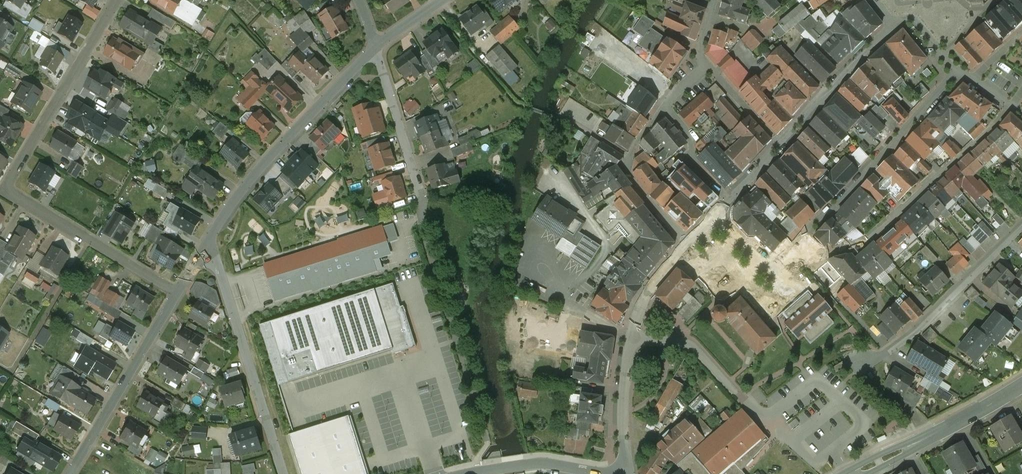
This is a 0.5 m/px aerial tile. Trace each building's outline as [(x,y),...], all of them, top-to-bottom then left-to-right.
[(3,0),(5,2),(19,10),(23,4),(25,0),(3,0)] [(91,8),(96,0),(77,0),(91,8)] [(158,6),(157,6),(173,16),(173,15),(182,0),(161,0),(158,6)] [(183,0),(182,0),(173,15),(173,16),(171,19),(176,22),(191,31),(191,28),(201,10),(192,4),(192,5),(183,0)] [(306,11),(308,8),(310,10),(319,0),(295,0),(306,11)] [(392,13),(408,2),(406,0),(383,0),(392,13)] [(499,13),(517,0),(490,0),(499,13)] [(670,10),(679,14),(682,15),(680,19),(700,27),(705,11),(686,4),(688,0),(674,0),(670,10)] [(718,16),(746,24),(750,11),(740,8),(743,0),(723,0),(718,16)] [(752,2),(767,18),(785,2),(782,0),(754,0),(752,2)] [(806,3),(808,2),(813,9),(827,0),(804,0),(806,3)] [(988,15),(990,18),(984,23),(999,40),(1005,34),(1007,37),(1015,30),(1014,30),(1021,23),(1021,0),(1006,0),(988,15)] [(26,6),(23,4),(19,10),(5,2),(3,6),(25,20),(31,9),(28,7),(27,6),(26,6)] [(856,9),(874,31),(882,25),(864,3),(856,9)] [(802,5),(778,25),(779,26),(772,31),(779,39),(809,14),(802,5)] [(335,7),(319,16),(327,31),(332,39),(332,40),(348,31),(335,7)] [(477,7),(460,19),(471,35),(486,24),(488,27),(493,23),(484,11),(481,14),(477,7)] [(874,31),(856,9),(854,7),(850,10),(848,7),(839,14),(865,40),(874,31)] [(168,18),(153,9),(146,21),(148,22),(151,18),(164,26),(164,25),(168,19),(168,18)] [(672,15),(665,12),(659,9),(657,13),(664,16),(660,24),(667,27),(672,15)] [(51,12),(45,10),(42,19),(47,21),(51,12)] [(146,21),(130,11),(129,12),(127,11),(120,24),(122,25),(121,26),(134,34),(132,36),(149,46),(148,49),(158,55),(160,52),(161,51),(160,51),(163,46),(154,41),(158,35),(146,27),(149,22),(148,22),(146,21)] [(643,16),(633,11),(630,16),(634,19),(628,27),(633,30),(643,16)] [(304,12),(293,19),(298,26),(307,20),(309,19),(304,12)] [(700,27),(680,19),(672,15),(667,27),(677,31),(678,30),(681,31),(680,35),(695,41),(700,27)] [(62,25),(58,22),(52,32),(71,43),(82,24),(68,16),(62,25)] [(643,16),(633,30),(646,39),(656,46),(662,39),(650,31),(655,23),(643,16)] [(171,19),(169,17),(168,18),(168,19),(164,25),(172,29),(176,22),(171,19)] [(519,28),(509,17),(501,24),(511,35),(519,28)] [(44,26),(32,18),(27,28),(37,34),(39,35),(44,26)] [(830,31),(820,21),(817,24),(819,26),(815,29),(828,42),(826,44),(822,48),(838,64),(850,52),(851,53),(864,40),(842,19),(830,31)] [(307,20),(298,26),(306,34),(307,35),(315,29),(312,24),(311,25),(307,20)] [(826,44),(802,21),(798,24),(805,31),(822,48),(826,44)] [(11,29),(0,22),(0,47),(11,29)] [(511,35),(501,24),(490,33),(501,44),(511,35)] [(805,31),(798,24),(793,28),(801,35),(805,31)] [(991,33),(983,25),(965,40),(983,61),(1001,44),(991,33)] [(315,29),(307,35),(310,39),(318,34),(315,29)] [(727,35),(713,31),(709,45),(723,50),(725,43),(728,44),(728,42),(730,42),(730,43),(731,43),(734,44),(736,37),(738,33),(729,30),(727,35)] [(915,45),(903,30),(886,45),(909,73),(908,73),(912,78),(921,69),(920,68),(926,60),(927,60),(915,45)] [(327,31),(322,34),(326,43),(332,39),(327,31)] [(443,31),(425,43),(428,48),(435,58),(444,52),(449,59),(458,53),(443,31)] [(302,38),(297,32),(290,38),(302,52),(313,43),(310,39),(307,35),(306,34),(302,38)] [(597,50),(602,41),(588,32),(581,42),(589,47),(590,45),(597,50)] [(760,45),(749,33),(742,39),(752,52),(760,45)] [(39,35),(37,34),(33,42),(39,44),(43,37),(39,35)] [(48,41),(43,37),(39,44),(42,46),(44,47),(48,41)] [(120,41),(117,42),(113,39),(104,55),(123,66),(125,62),(133,66),(138,65),(142,59),(144,55),(120,40),(120,41)] [(656,46),(646,39),(641,47),(655,57),(666,42),(662,39),(656,46)] [(686,53),(667,39),(666,42),(655,57),(649,65),(651,67),(655,70),(670,82),(670,81),(668,79),(686,53)] [(982,62),(964,41),(955,49),(972,69),(982,62)] [(835,69),(809,43),(795,57),(822,83),(835,69)] [(723,50),(709,45),(706,54),(717,67),(729,56),(723,50)] [(44,47),(42,46),(36,57),(40,59),(43,60),(40,65),(53,73),(62,58),(54,53),(44,47)] [(518,67),(499,46),(486,57),(505,79),(513,72),(518,67)] [(906,72),(884,46),(868,61),(889,87),(906,72)] [(69,53),(58,47),(54,53),(62,58),(65,60),(69,53)] [(1006,63),(1021,73),(1021,50),(1017,47),(1006,63)] [(435,58),(428,48),(422,52),(424,56),(432,70),(440,64),(435,58)] [(144,55),(142,59),(156,68),(162,57),(158,55),(148,49),(144,55)] [(277,62),(265,49),(258,56),(260,59),(258,61),(259,62),(259,63),(268,71),(277,62)] [(641,59),(631,51),(628,54),(634,58),(632,60),(637,64),(641,59)] [(796,63),(795,64),(782,51),(770,62),(784,76),(794,87),(794,86),(807,100),(819,87),(796,63)] [(411,53),(395,64),(405,78),(413,73),(417,78),(425,73),(417,61),(420,59),(416,52),(412,55),(411,53)] [(313,55),(307,62),(300,55),(291,66),(286,61),(286,62),(298,73),(301,70),(316,84),(328,71),(318,62),(319,61),(313,55)] [(432,70),(424,56),(420,59),(430,77),(435,74),(432,70)] [(649,65),(641,59),(637,64),(635,67),(639,70),(645,75),(647,72),(651,67),(649,65)] [(753,80),(735,61),(723,72),(740,91),(753,80)] [(298,73),(286,62),(281,67),(293,79),(298,73)] [(890,90),(867,62),(858,71),(882,97),(890,90)] [(22,72),(8,64),(4,71),(18,79),(22,72)] [(784,78),(772,65),(757,78),(758,79),(767,90),(769,93),(784,78)] [(635,67),(629,74),(633,77),(639,70),(635,67)] [(645,75),(639,70),(633,77),(644,86),(642,88),(644,90),(657,101),(664,91),(645,75)] [(670,82),(655,70),(651,75),(647,72),(645,75),(664,91),(670,82)] [(882,97),(858,71),(849,80),(871,100),(874,96),(878,101),(882,97)] [(94,72),(85,87),(98,94),(97,95),(103,99),(104,98),(106,99),(108,99),(111,94),(110,92),(108,90),(111,86),(119,91),(123,85),(115,80),(115,79),(102,72),(100,75),(94,72)] [(519,79),(513,72),(505,79),(511,86),(519,79)] [(257,79),(251,73),(245,80),(251,85),(247,89),(246,90),(251,94),(261,83),(257,79)] [(413,73),(405,78),(403,79),(408,85),(417,78),(413,73)] [(757,78),(756,77),(753,80),(740,91),(739,93),(758,116),(770,104),(762,94),(767,90),(758,79),(757,78)] [(268,88),(267,90),(274,97),(287,83),(282,79),(278,83),(276,81),(268,88)] [(870,102),(848,81),(837,94),(858,114),(863,110),(870,102)] [(268,88),(262,82),(261,83),(251,94),(257,100),(267,90),(268,88)] [(41,93),(23,83),(19,90),(15,97),(11,104),(28,114),(41,93)] [(287,83),(274,97),(289,112),(301,99),(291,89),(292,88),(287,83)] [(789,83),(774,99),(791,117),(806,101),(789,83)] [(921,84),(912,91),(920,100),(929,92),(921,84)] [(991,106),(964,85),(962,86),(948,100),(965,112),(981,123),(986,117),(984,115),(991,106)] [(657,101),(644,90),(638,98),(634,96),(631,100),(635,102),(630,110),(644,120),(657,101)] [(246,99),(241,95),(237,100),(247,110),(257,100),(251,94),(246,99)] [(863,120),(837,94),(823,110),(847,133),(857,122),(859,124),(864,119),(863,119),(863,120)] [(706,99),(703,96),(693,104),(681,115),(690,126),(716,104),(709,96),(706,99)] [(882,97),(878,101),(878,103),(876,105),(876,106),(878,108),(880,106),(886,100),(884,98),(882,97)] [(412,98),(406,105),(415,113),(421,106),(412,98)] [(608,98),(601,107),(606,110),(612,101),(608,98)] [(123,103),(115,99),(108,112),(118,118),(122,110),(120,109),(123,103)] [(744,122),(723,99),(718,103),(716,106),(725,116),(721,120),(726,126),(732,133),(733,133),(744,122)] [(948,100),(947,99),(946,99),(936,111),(937,112),(929,121),(943,133),(950,124),(953,126),(956,122),(965,112),(948,100)] [(908,117),(892,100),(883,108),(900,126),(908,117)] [(792,119),(774,101),(770,104),(758,116),(777,135),(792,119)] [(97,114),(76,102),(67,118),(88,130),(96,116),(97,114)] [(370,104),(355,109),(357,116),(373,111),(370,104)] [(869,112),(868,114),(874,119),(876,117),(879,117),(883,121),(888,116),(880,106),(878,108),(876,106),(869,112)] [(5,119),(9,111),(0,107),(0,116),(5,119)] [(630,110),(627,108),(622,115),(623,116),(616,126),(633,137),(644,120),(630,110)] [(866,109),(864,111),(863,110),(858,114),(863,119),(868,114),(869,112),(866,109)] [(127,113),(122,110),(118,118),(123,121),(127,113)] [(373,111),(357,116),(358,119),(356,120),(358,128),(361,127),(364,137),(384,131),(378,110),(373,111)] [(715,115),(710,110),(705,114),(717,127),(720,125),(713,118),(715,115)] [(260,111),(247,125),(262,139),(274,127),(264,117),(265,116),(260,111)] [(848,136),(823,112),(810,126),(835,149),(848,136)] [(981,123),(965,112),(956,122),(973,140),(986,128),(981,123)] [(705,114),(690,127),(703,140),(711,148),(714,145),(715,146),(718,143),(719,143),(723,140),(726,137),(717,127),(705,114)] [(868,114),(863,119),(864,119),(859,124),(874,139),(884,129),(874,119),(868,114)] [(1010,114),(999,127),(1021,148),(1021,124),(1010,114)] [(434,116),(415,124),(421,139),(440,132),(437,124),(440,123),(437,115),(434,117),(434,116)] [(5,119),(0,116),(0,142),(10,147),(19,132),(20,132),(23,127),(16,123),(15,124),(5,119)] [(96,116),(88,130),(86,133),(100,141),(111,124),(96,116)] [(771,140),(749,117),(744,122),(733,133),(740,141),(731,149),(747,166),(771,140)] [(681,135),(673,125),(672,126),(665,119),(651,132),(666,149),(653,160),(656,163),(664,162),(684,146),(683,140),(680,136),(681,135)] [(327,122),(312,139),(323,150),(332,140),(334,141),(341,134),(338,130),(337,131),(327,122)] [(221,123),(213,132),(222,139),(229,130),(221,123)] [(611,128),(603,123),(599,130),(607,135),(611,128)] [(635,139),(613,125),(611,128),(607,135),(604,139),(627,153),(635,139)] [(941,148),(919,126),(905,141),(926,162),(941,148)] [(1012,141),(999,127),(988,138),(1000,151),(1001,153),(1003,151),(1012,141)] [(831,149),(809,128),(797,141),(818,162),(822,158),(831,149)] [(76,143),(58,132),(50,147),(68,158),(76,143)] [(440,132),(421,139),(427,154),(445,147),(449,145),(446,138),(442,139),(440,132)] [(660,144),(650,133),(639,146),(652,160),(652,159),(657,154),(654,151),(660,144)] [(469,135),(458,139),(460,146),(466,144),(471,142),(469,135)] [(384,137),(367,143),(369,150),(386,145),(384,137)] [(601,145),(591,138),(591,139),(582,153),(574,166),(572,167),(564,172),(570,183),(580,197),(585,204),(599,195),(610,188),(601,176),(616,167),(623,158),(602,144),(601,145)] [(988,138),(971,153),(983,166),(996,155),(1000,151),(988,138)] [(248,155),(237,145),(238,144),(233,140),(221,154),(237,168),(248,155)] [(703,140),(695,147),(703,155),(711,148),(703,140)] [(729,147),(723,140),(719,143),(724,151),(729,147)] [(961,152),(952,143),(952,144),(949,141),(942,148),(952,160),(961,152)] [(718,143),(715,146),(714,145),(711,148),(703,155),(699,159),(707,169),(725,189),(741,174),(740,173),(740,174),(722,155),(725,152),(719,143),(718,143)] [(806,186),(815,180),(826,171),(822,167),(819,165),(797,143),(781,160),(800,179),(806,186)] [(369,150),(376,171),(395,165),(388,144),(386,145),(369,150)] [(460,146),(450,150),(454,158),(469,152),(466,144),(460,146)] [(917,155),(906,144),(894,156),(905,167),(908,170),(920,158),(916,155),(917,155)] [(200,161),(179,146),(173,156),(173,161),(179,164),(184,164),(186,161),(195,168),(200,161)] [(852,154),(861,164),(869,157),(859,147),(852,154)] [(747,166),(731,149),(725,155),(741,172),(747,166)] [(322,161),(309,150),(305,155),(317,166),(322,161)] [(1013,165),(1003,155),(1001,153),(1000,151),(996,155),(1009,168),(1013,165)] [(305,155),(302,152),(296,157),(295,156),(291,161),(309,177),(318,167),(317,166),(305,155)] [(645,153),(636,161),(637,163),(635,165),(633,174),(646,164),(651,171),(658,166),(653,160),(652,159),(652,160),(651,160),(645,153)] [(971,153),(955,167),(967,181),(971,178),(983,166),(971,153)] [(909,173),(892,157),(877,171),(885,179),(891,185),(887,190),(899,201),(918,183),(909,173)] [(827,162),(822,158),(818,162),(820,164),(819,165),(822,167),(827,162)] [(920,158),(908,170),(914,176),(920,170),(917,166),(922,161),(920,158)] [(845,159),(831,174),(822,184),(833,197),(857,172),(845,159)] [(144,161),(146,173),(156,172),(155,160),(144,161)] [(679,160),(673,167),(676,171),(683,164),(679,160)] [(803,184),(779,160),(766,174),(790,198),(803,184)] [(309,177),(291,161),(287,165),(288,166),(283,172),(285,173),(297,185),(299,187),(309,177)] [(931,170),(922,161),(917,166),(920,170),(926,176),(931,170)] [(74,162),(67,174),(75,179),(83,167),(74,162)] [(651,171),(646,164),(633,174),(650,197),(662,185),(651,171)] [(676,171),(664,184),(671,191),(674,188),(687,200),(697,190),(703,184),(703,183),(683,164),(676,171)] [(54,173),(39,165),(28,183),(44,192),(47,187),(46,186),(54,173)] [(444,165),(427,170),(433,190),(450,185),(447,174),(444,165)] [(616,167),(601,176),(610,188),(615,195),(631,186),(616,167)] [(967,181),(955,167),(946,176),(958,189),(967,181)] [(212,176),(207,172),(206,173),(202,170),(196,179),(191,176),(183,189),(191,195),(196,188),(213,200),(223,186),(212,177),(212,176)] [(457,171),(447,174),(450,185),(460,182),(457,171)] [(392,172),(379,176),(379,181),(380,183),(383,183),(394,179),(392,172)] [(297,185),(285,173),(280,178),(293,190),(297,185)] [(791,201),(765,175),(755,185),(781,211),(791,201)] [(958,189),(946,176),(937,184),(952,198),(954,196),(958,199),(962,195),(961,193),(958,189)] [(394,179),(383,183),(389,203),(405,198),(399,177),(394,179)] [(885,179),(879,185),(871,177),(860,188),(862,189),(861,190),(876,203),(878,205),(890,193),(898,201),(899,201),(887,190),(891,185),(885,179)] [(280,178),(271,187),(282,197),(284,199),(293,190),(280,178)] [(987,190),(979,180),(976,183),(973,179),(971,178),(967,181),(980,196),(981,196),(987,190)] [(815,180),(806,186),(802,190),(820,210),(832,199),(815,180)] [(980,196),(967,181),(958,189),(961,193),(964,190),(974,201),(973,202),(981,211),(988,204),(987,203),(985,200),(981,196),(980,196)] [(170,192),(157,184),(153,192),(165,199),(170,192)] [(662,185),(650,197),(666,212),(678,198),(671,191),(664,184),(663,184),(662,185)] [(717,198),(703,184),(697,190),(699,192),(695,196),(708,207),(717,198)] [(952,198),(937,184),(928,192),(929,193),(943,206),(952,198)] [(269,185),(255,201),(268,212),(273,206),(274,207),(279,201),(282,197),(271,187),(269,185)] [(616,228),(642,206),(644,205),(629,188),(631,186),(615,195),(604,202),(608,206),(595,218),(609,234),(616,228)] [(610,188),(599,195),(604,201),(615,195),(610,188)] [(780,213),(756,189),(734,210),(734,221),(748,236),(756,236),(770,222),(771,223),(780,213)] [(861,190),(851,199),(866,213),(876,203),(861,190)] [(943,206),(929,193),(918,204),(934,219),(945,208),(943,206)] [(702,216),(680,196),(678,198),(666,212),(686,232),(702,216)] [(815,215),(798,196),(792,201),(797,205),(786,215),(788,217),(797,227),(798,228),(815,215)] [(299,208),(305,202),(299,197),(293,203),(299,208)] [(576,217),(546,198),(532,220),(562,239),(576,248),(570,259),(586,269),(600,247),(579,233),(570,227),(576,218),(576,217)] [(866,213),(851,199),(839,213),(839,214),(849,223),(854,228),(855,228),(867,214),(866,213)] [(966,214),(956,203),(951,208),(961,219),(966,214)] [(183,211),(171,204),(166,211),(170,214),(163,225),(178,234),(181,229),(191,235),(200,221),(183,210),(183,211)] [(934,219),(918,204),(911,211),(926,226),(934,219)] [(642,206),(616,228),(625,239),(635,248),(655,266),(663,256),(663,257),(669,250),(670,250),(675,245),(673,244),(673,243),(642,206)] [(926,226),(911,211),(901,220),(901,219),(901,220),(915,236),(917,239),(928,228),(926,226)] [(133,224),(116,214),(105,233),(121,244),(133,224)] [(849,223),(839,214),(833,221),(841,230),(849,223)] [(1004,222),(997,214),(992,218),(1000,226),(1004,222)] [(797,227),(788,217),(779,226),(789,235),(797,227)] [(576,218),(570,227),(579,233),(585,224),(576,218)] [(896,227),(880,242),(892,256),(907,243),(917,254),(919,252),(925,247),(924,247),(917,239),(915,236),(901,220),(899,218),(894,223),(896,227)] [(833,221),(832,220),(819,231),(820,232),(815,236),(824,247),(829,242),(834,247),(846,236),(846,235),(854,228),(849,223),(841,230),(833,221)] [(392,222),(382,226),(387,242),(397,238),(392,222)] [(770,222),(756,236),(772,253),(787,238),(771,223),(770,222)] [(165,233),(152,225),(145,238),(157,246),(158,245),(162,238),(165,233)] [(263,264),(272,293),(275,303),(377,271),(373,260),(391,254),(387,242),(382,226),(263,264)] [(993,234),(985,226),(981,230),(989,238),(993,234)] [(34,237),(19,228),(8,245),(8,246),(17,252),(23,255),(34,237)] [(975,233),(970,239),(979,247),(984,242),(975,233)] [(182,250),(162,238),(158,245),(161,247),(154,260),(171,270),(180,255),(179,255),(182,250)] [(0,240),(0,275),(3,276),(17,252),(8,246),(8,245),(0,240)] [(892,256),(880,242),(876,245),(888,259),(892,256)] [(975,250),(967,242),(963,246),(971,254),(975,250)] [(876,245),(874,243),(865,251),(882,271),(891,263),(888,259),(876,245)] [(925,246),(924,247),(925,247),(919,252),(932,265),(938,260),(925,246)] [(67,257),(52,248),(45,261),(44,260),(40,266),(56,275),(67,257)] [(628,257),(622,264),(629,269),(631,267),(645,277),(655,266),(635,248),(628,257)] [(628,257),(620,250),(613,258),(622,264),(628,257)] [(882,271),(865,251),(856,259),(862,266),(861,266),(867,273),(873,279),(882,271)] [(967,253),(960,259),(966,265),(972,259),(967,253)] [(861,266),(851,254),(828,260),(851,286),(861,278),(867,273),(861,266)] [(613,258),(611,256),(602,266),(615,275),(606,286),(607,287),(627,301),(630,303),(641,288),(638,287),(645,277),(631,267),(629,269),(622,264),(613,258)] [(962,268),(954,259),(946,266),(955,275),(962,268)] [(1000,265),(982,284),(997,297),(1016,311),(1021,304),(1021,289),(1014,283),(1009,288),(1007,286),(1014,278),(1000,265)] [(948,281),(936,267),(919,282),(932,296),(948,281)] [(28,270),(24,277),(35,284),(39,277),(28,270)] [(677,271),(656,296),(672,310),(686,295),(694,285),(677,271)] [(110,284),(99,277),(92,289),(103,295),(106,290),(110,284)] [(875,295),(861,278),(851,286),(866,302),(875,295)] [(863,302),(846,281),(845,282),(846,282),(842,286),(847,291),(843,294),(856,308),(863,302)] [(40,288),(54,294),(57,287),(53,285),(52,287),(43,283),(40,288)] [(394,284),(260,326),(279,386),(393,351),(394,354),(416,347),(404,307),(401,307),(394,284)] [(216,291),(207,286),(201,297),(217,307),(220,303),(216,291)] [(627,301),(607,287),(604,291),(603,290),(592,306),(598,310),(597,312),(604,317),(611,323),(613,321),(617,324),(623,316),(629,309),(624,305),(627,301)] [(972,287),(964,295),(972,303),(980,295),(972,287)] [(153,299),(135,289),(126,305),(131,308),(132,306),(136,309),(144,314),(145,314),(153,299)] [(103,295),(100,300),(105,304),(111,293),(106,290),(103,295)] [(118,297),(111,293),(105,304),(112,308),(118,297)] [(515,296),(505,293),(502,303),(512,306),(515,296)] [(808,294),(784,314),(789,320),(784,324),(798,341),(804,336),(810,344),(834,323),(827,316),(832,311),(818,295),(813,299),(808,294)] [(686,295),(672,310),(678,315),(692,300),(686,295)] [(692,300),(678,315),(686,322),(702,306),(693,298),(692,300)] [(776,339),(741,299),(726,312),(726,311),(725,310),(724,310),(723,309),(721,308),(719,308),(718,308),(716,309),(715,310),(714,310),(713,312),(712,314),(712,315),(712,316),(712,317),(712,318),(713,320),(714,321),(715,322),(716,322),(718,323),(719,323),(721,323),(723,322),(725,321),(726,320),(757,356),(776,339)] [(911,299),(900,308),(910,318),(914,321),(923,315),(916,307),(911,299)] [(215,312),(198,302),(189,317),(206,327),(215,312)] [(896,302),(881,316),(895,333),(910,318),(900,308),(896,302)] [(144,314),(136,309),(133,314),(141,319),(144,314)] [(975,329),(958,349),(974,362),(990,343),(995,347),(1003,336),(1011,326),(995,313),(979,333),(975,329)] [(583,319),(571,315),(568,330),(547,327),(547,325),(527,322),(524,344),(564,351),(565,351),(565,347),(574,349),(573,355),(577,356),(581,332),(583,319)] [(134,332),(117,322),(113,329),(109,336),(109,337),(125,346),(134,332)] [(113,329),(105,325),(99,336),(107,341),(109,337),(109,336),(113,329)] [(1019,333),(1011,326),(1003,336),(1012,343),(1019,333)] [(930,328),(922,336),(930,344),(938,337),(930,328)] [(203,341),(185,329),(175,345),(188,353),(194,356),(196,353),(203,341)] [(581,332),(577,356),(587,358),(607,361),(611,362),(614,340),(614,339),(614,338),(613,338),(612,337),(595,334),(595,335),(581,332)] [(93,340),(80,333),(75,340),(88,348),(93,340)] [(948,360),(918,341),(906,361),(921,370),(927,373),(937,380),(941,373),(948,360)] [(574,349),(565,347),(565,351),(564,351),(563,354),(573,355),(574,349)] [(115,365),(91,351),(91,352),(85,348),(74,366),(87,374),(89,370),(106,379),(115,365)] [(194,356),(188,353),(185,358),(194,364),(200,355),(196,353),(194,356)] [(167,358),(158,373),(179,385),(188,371),(167,358)] [(607,361),(587,358),(585,369),(575,368),(573,380),(587,382),(603,385),(604,378),(605,378),(607,369),(606,369),(607,361)] [(845,367),(842,362),(833,368),(836,373),(845,367)] [(76,374),(63,366),(55,379),(58,380),(59,379),(69,385),(76,374)] [(204,374),(194,367),(190,374),(201,380),(204,374)] [(914,380),(894,368),(885,384),(895,390),(894,392),(904,397),(914,380)] [(937,380),(927,373),(923,379),(939,388),(946,376),(941,373),(937,380)] [(69,385),(59,379),(58,380),(50,394),(68,405),(69,404),(77,390),(77,389),(77,390),(69,385)] [(672,380),(662,398),(671,404),(682,385),(672,380)] [(538,386),(522,383),(522,382),(519,381),(518,387),(521,387),(521,391),(537,394),(538,386)] [(241,383),(220,390),(226,407),(245,401),(243,395),(245,395),(241,383)] [(593,390),(581,388),(580,394),(582,395),(592,396),(593,390)] [(77,390),(69,404),(85,414),(94,400),(77,390)] [(164,403),(146,392),(137,407),(155,417),(155,418),(160,409),(164,403)] [(592,396),(582,395),(578,422),(591,424),(597,425),(599,416),(602,416),(604,412),(604,407),(600,407),(601,398),(592,396)] [(700,395),(691,405),(702,416),(712,405),(700,395)] [(187,405),(175,398),(171,404),(183,411),(187,405)] [(671,404),(662,398),(658,404),(668,410),(671,404)] [(59,406),(48,400),(45,406),(55,412),(59,406)] [(915,407),(902,400),(898,407),(911,415),(915,407)] [(668,410),(658,404),(650,417),(660,423),(668,410)] [(169,414),(160,409),(155,418),(155,417),(153,421),(162,426),(169,414)] [(677,466),(680,470),(679,470),(679,471),(682,473),(744,473),(742,471),(766,445),(762,441),(766,437),(742,409),(737,413),(677,466)] [(710,432),(693,414),(686,420),(703,439),(710,432)] [(78,426),(61,416),(53,430),(70,440),(78,426)] [(303,473),(368,473),(350,416),(291,435),(303,473)] [(991,428),(1005,452),(1021,442),(1021,437),(1019,433),(1010,417),(991,428)] [(673,433),(664,440),(665,440),(655,449),(638,473),(640,473),(658,473),(668,459),(676,464),(703,439),(686,420),(673,433)] [(38,436),(15,422),(10,431),(24,439),(25,437),(34,442),(38,436)] [(147,433),(129,422),(119,438),(131,445),(138,449),(139,447),(147,433)] [(591,424),(578,422),(577,430),(590,432),(591,424)] [(207,430),(193,429),(192,437),(206,438),(207,430)] [(255,429),(230,437),(236,456),(251,452),(250,450),(260,447),(255,429)] [(34,442),(25,437),(24,439),(18,448),(26,453),(25,453),(26,454),(22,461),(32,467),(35,462),(52,471),(60,457),(43,447),(34,442)] [(183,455),(201,452),(200,444),(182,447),(183,455)] [(943,455),(954,473),(962,473),(974,467),(975,466),(971,459),(962,444),(943,455)] [(143,449),(139,447),(138,449),(131,445),(128,450),(138,456),(143,449)] [(152,447),(146,458),(161,466),(167,455),(152,447)] [(986,469),(978,455),(971,459),(975,466),(974,467),(978,473),(986,469)] [(242,467),(243,473),(245,473),(251,473),(256,472),(254,464),(242,467)]
